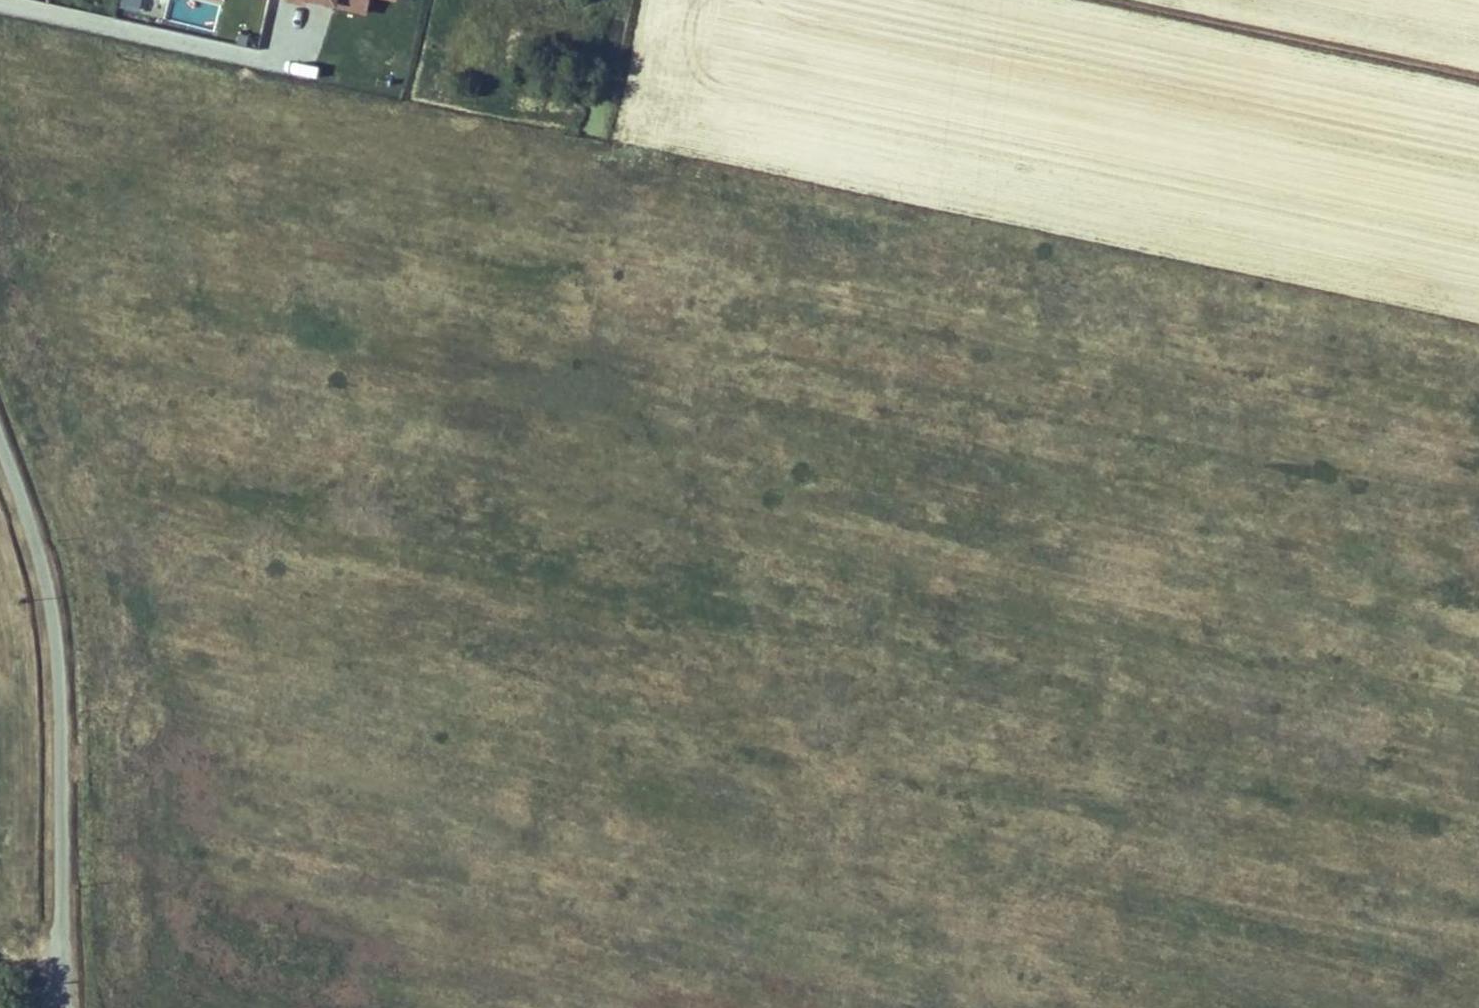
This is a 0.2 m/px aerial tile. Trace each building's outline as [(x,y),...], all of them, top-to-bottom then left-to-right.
[(361,68),(370,71),(374,60),(365,57),(361,68)]
